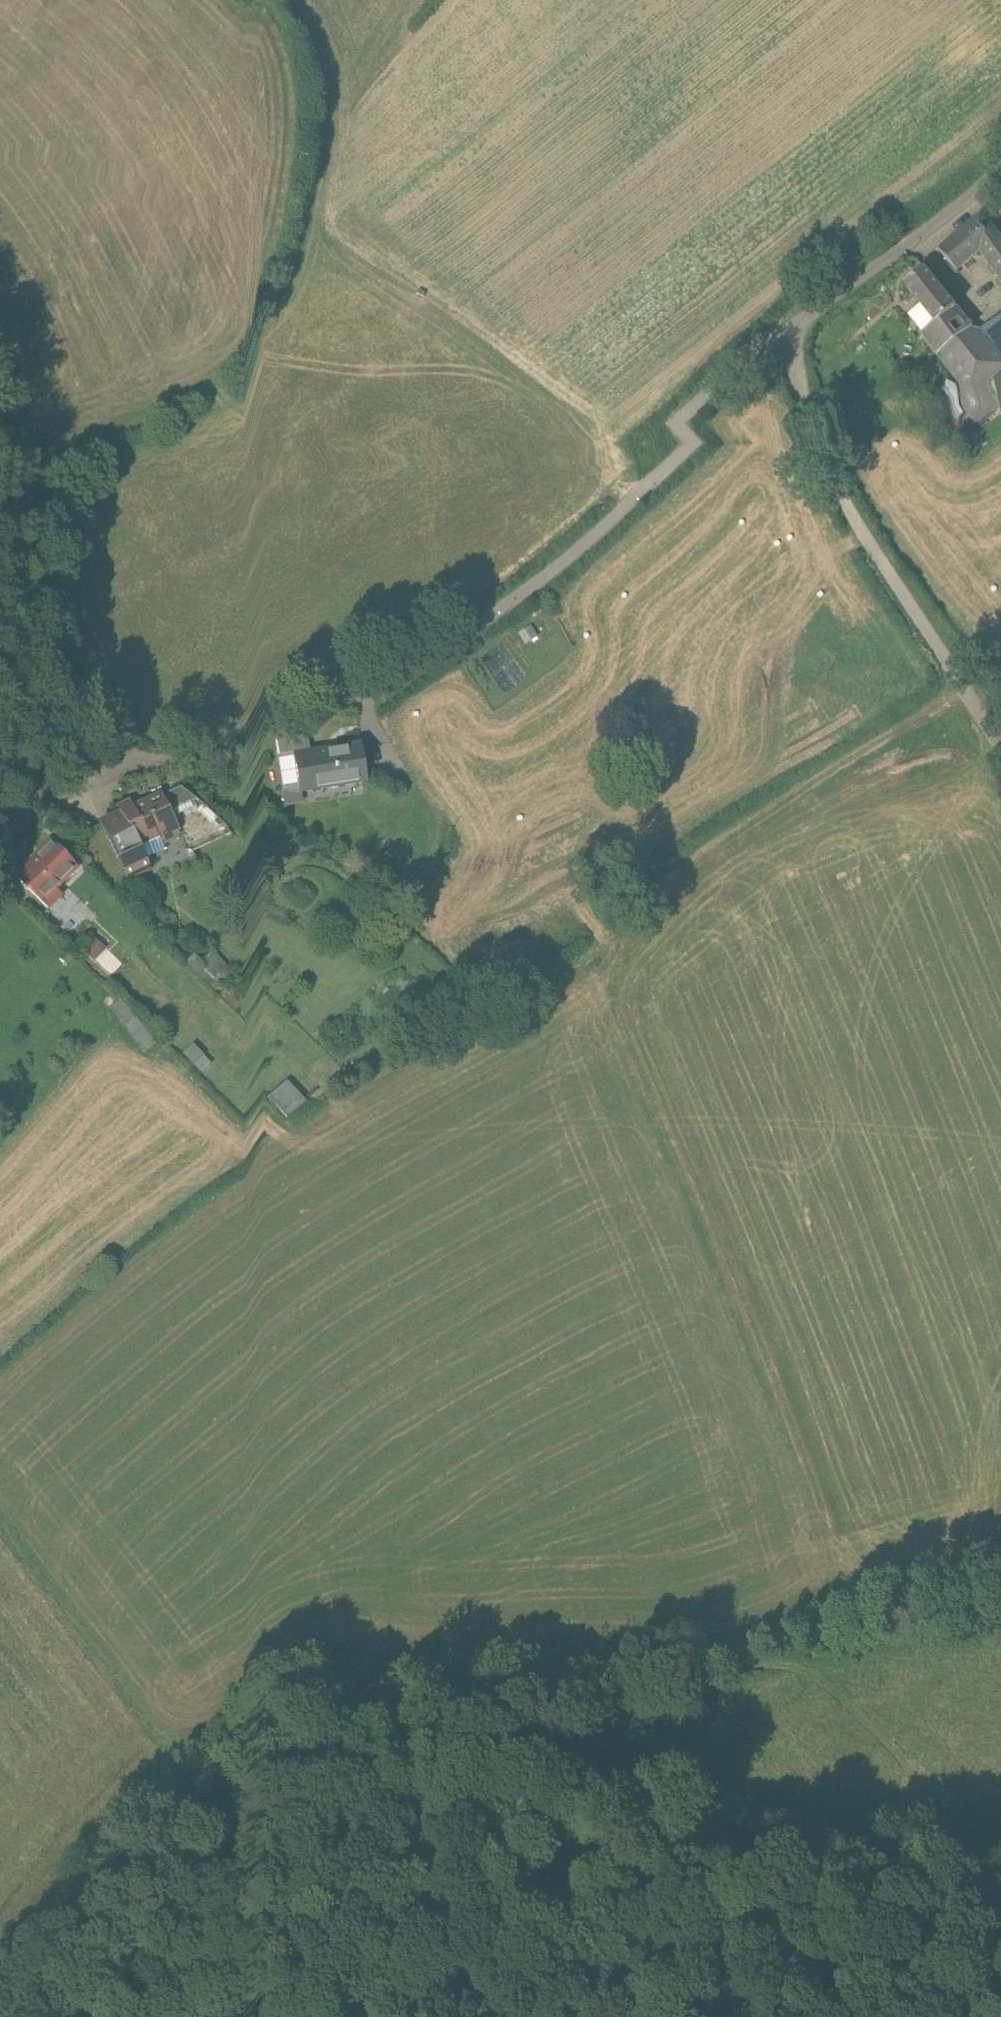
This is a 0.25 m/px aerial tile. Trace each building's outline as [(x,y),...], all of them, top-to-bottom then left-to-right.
[(965,303),(988,284),(1000,272),(1000,258),(988,246),(947,282),(965,303)] [(988,284),(1000,303),(1000,272),(988,284)] [(937,302),(909,322),(922,340),(914,346),(972,424),(1000,404),(1000,352),(985,362),(937,302)] [(532,627),(520,635),(526,645),(538,638),(532,627)] [(283,791),(281,803),(287,809),(303,807),(301,796),(367,788),(361,746),(308,753),(306,738),(277,742),(279,758),(292,757),(296,786),(288,787),(287,791),(283,791)] [(109,786),(138,851),(162,841),(156,827),(197,809),(204,819),(245,800),(209,767),(208,767),(182,779),(174,762),(173,759),(144,771),(142,765),(128,771),(130,777),(109,786)] [(23,844),(52,874),(56,869),(63,877),(74,867),(67,859),(90,836),(61,807),(27,840),(23,844)] [(169,985),(164,989),(175,1002),(179,998),(169,985)] [(287,1079),(268,1096),(286,1117),(305,1100),(287,1079)]
